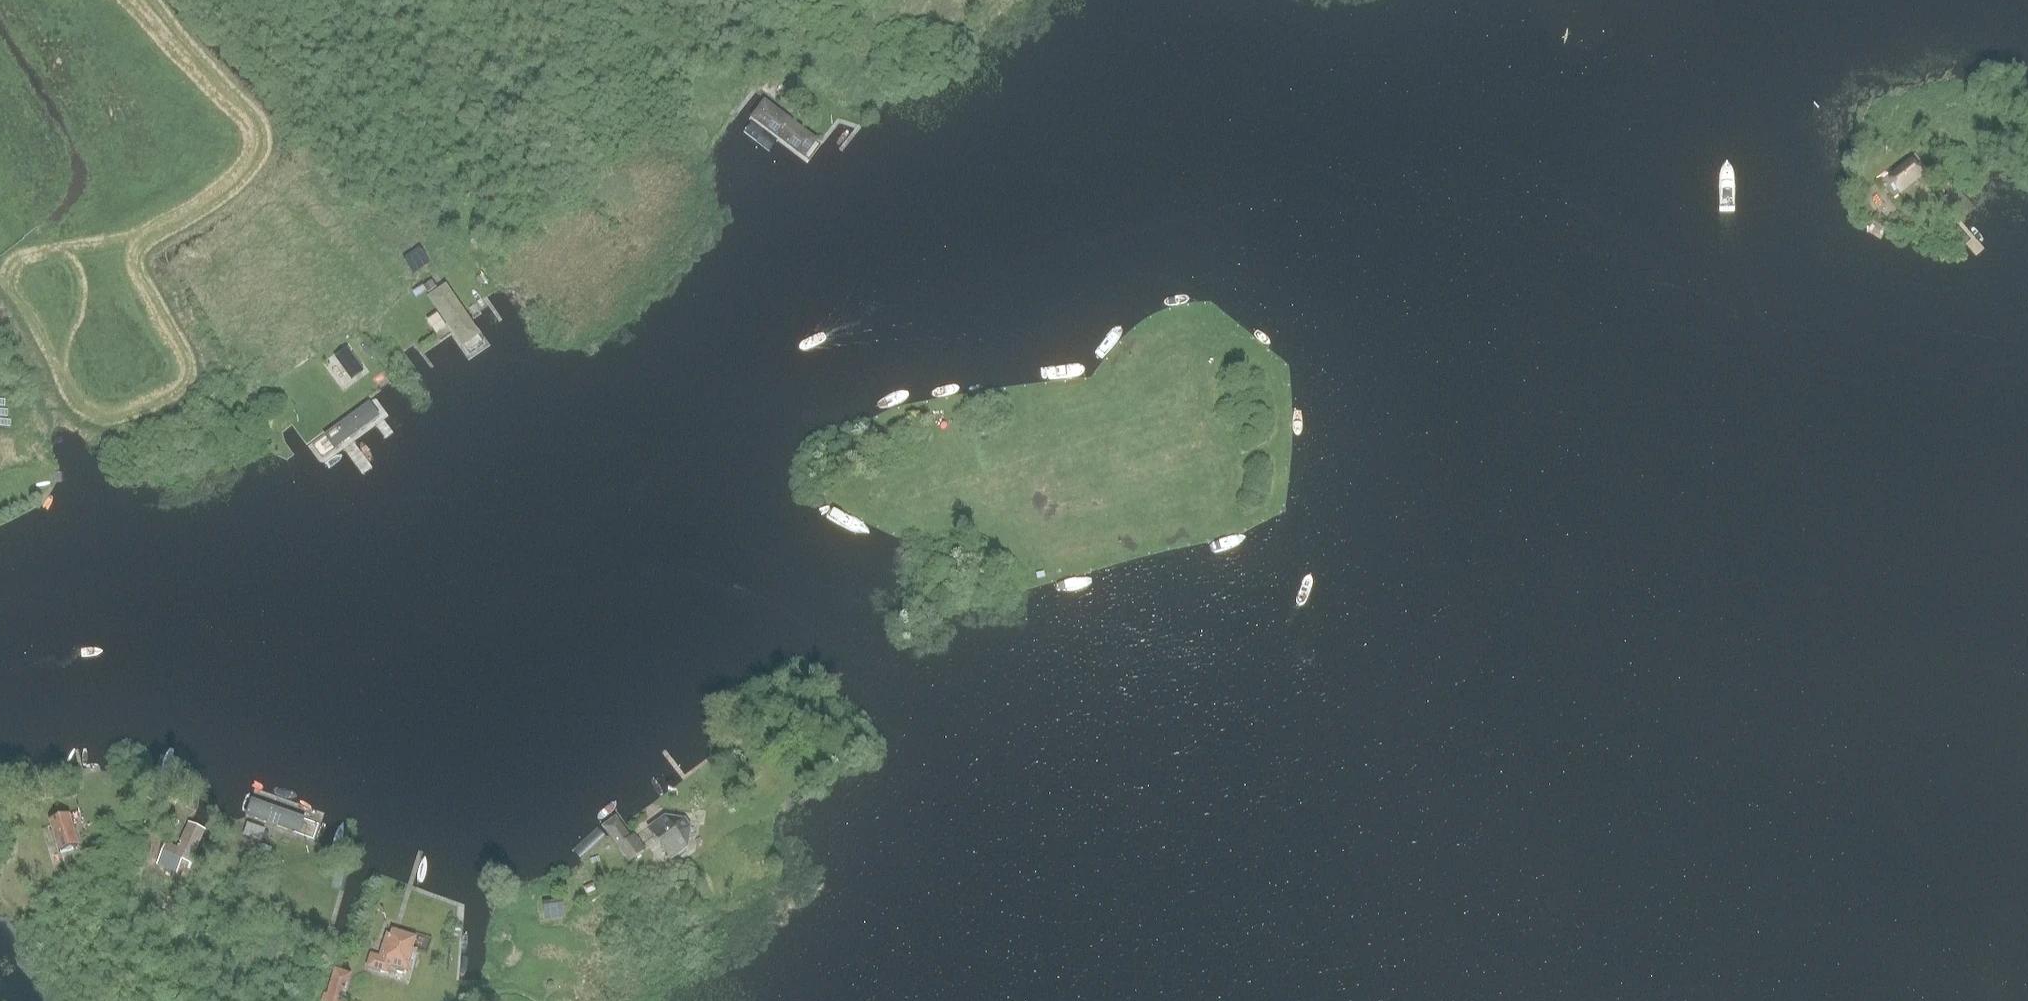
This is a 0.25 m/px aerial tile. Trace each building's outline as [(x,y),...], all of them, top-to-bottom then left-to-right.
[(817,140),(764,99),(749,118),(803,159),(817,140)] [(1902,196),(1923,180),(1914,167),(1892,183),(1902,196)] [(404,260),(413,272),(428,261),(420,249),(404,260)] [(432,281),(424,287),(429,294),(437,288),(432,281)] [(449,283),(429,297),(464,346),(483,332),(449,283)] [(335,359),(351,380),(362,372),(346,351),(335,359)] [(381,416),(370,401),(311,444),(322,459),(381,416)] [(323,812),(254,789),(244,819),(313,843),(323,812)] [(60,853),(77,847),(67,815),(49,820),(60,853)] [(665,816),(647,829),(670,861),(688,848),(691,827),(686,820),(665,816)] [(641,846),(635,846),(621,826),(616,819),(604,827),(610,836),(629,862),(644,851),(641,846)] [(176,867),(180,858),(188,862),(204,829),(189,822),(177,848),(166,843),(158,859),(176,867)] [(261,839),(264,829),(249,824),(246,834),(261,839)] [(81,874),(78,866),(71,868),(73,876),(81,874)] [(595,890),(593,884),(584,888),(586,894),(595,890)] [(562,904),(544,906),(546,918),(564,915),(562,904)] [(407,971),(414,951),(406,948),(408,942),(387,936),(380,960),(369,957),(366,969),(390,976),(393,967),(407,971)] [(354,974),(336,968),(326,1000),(345,1000),(354,974)]
